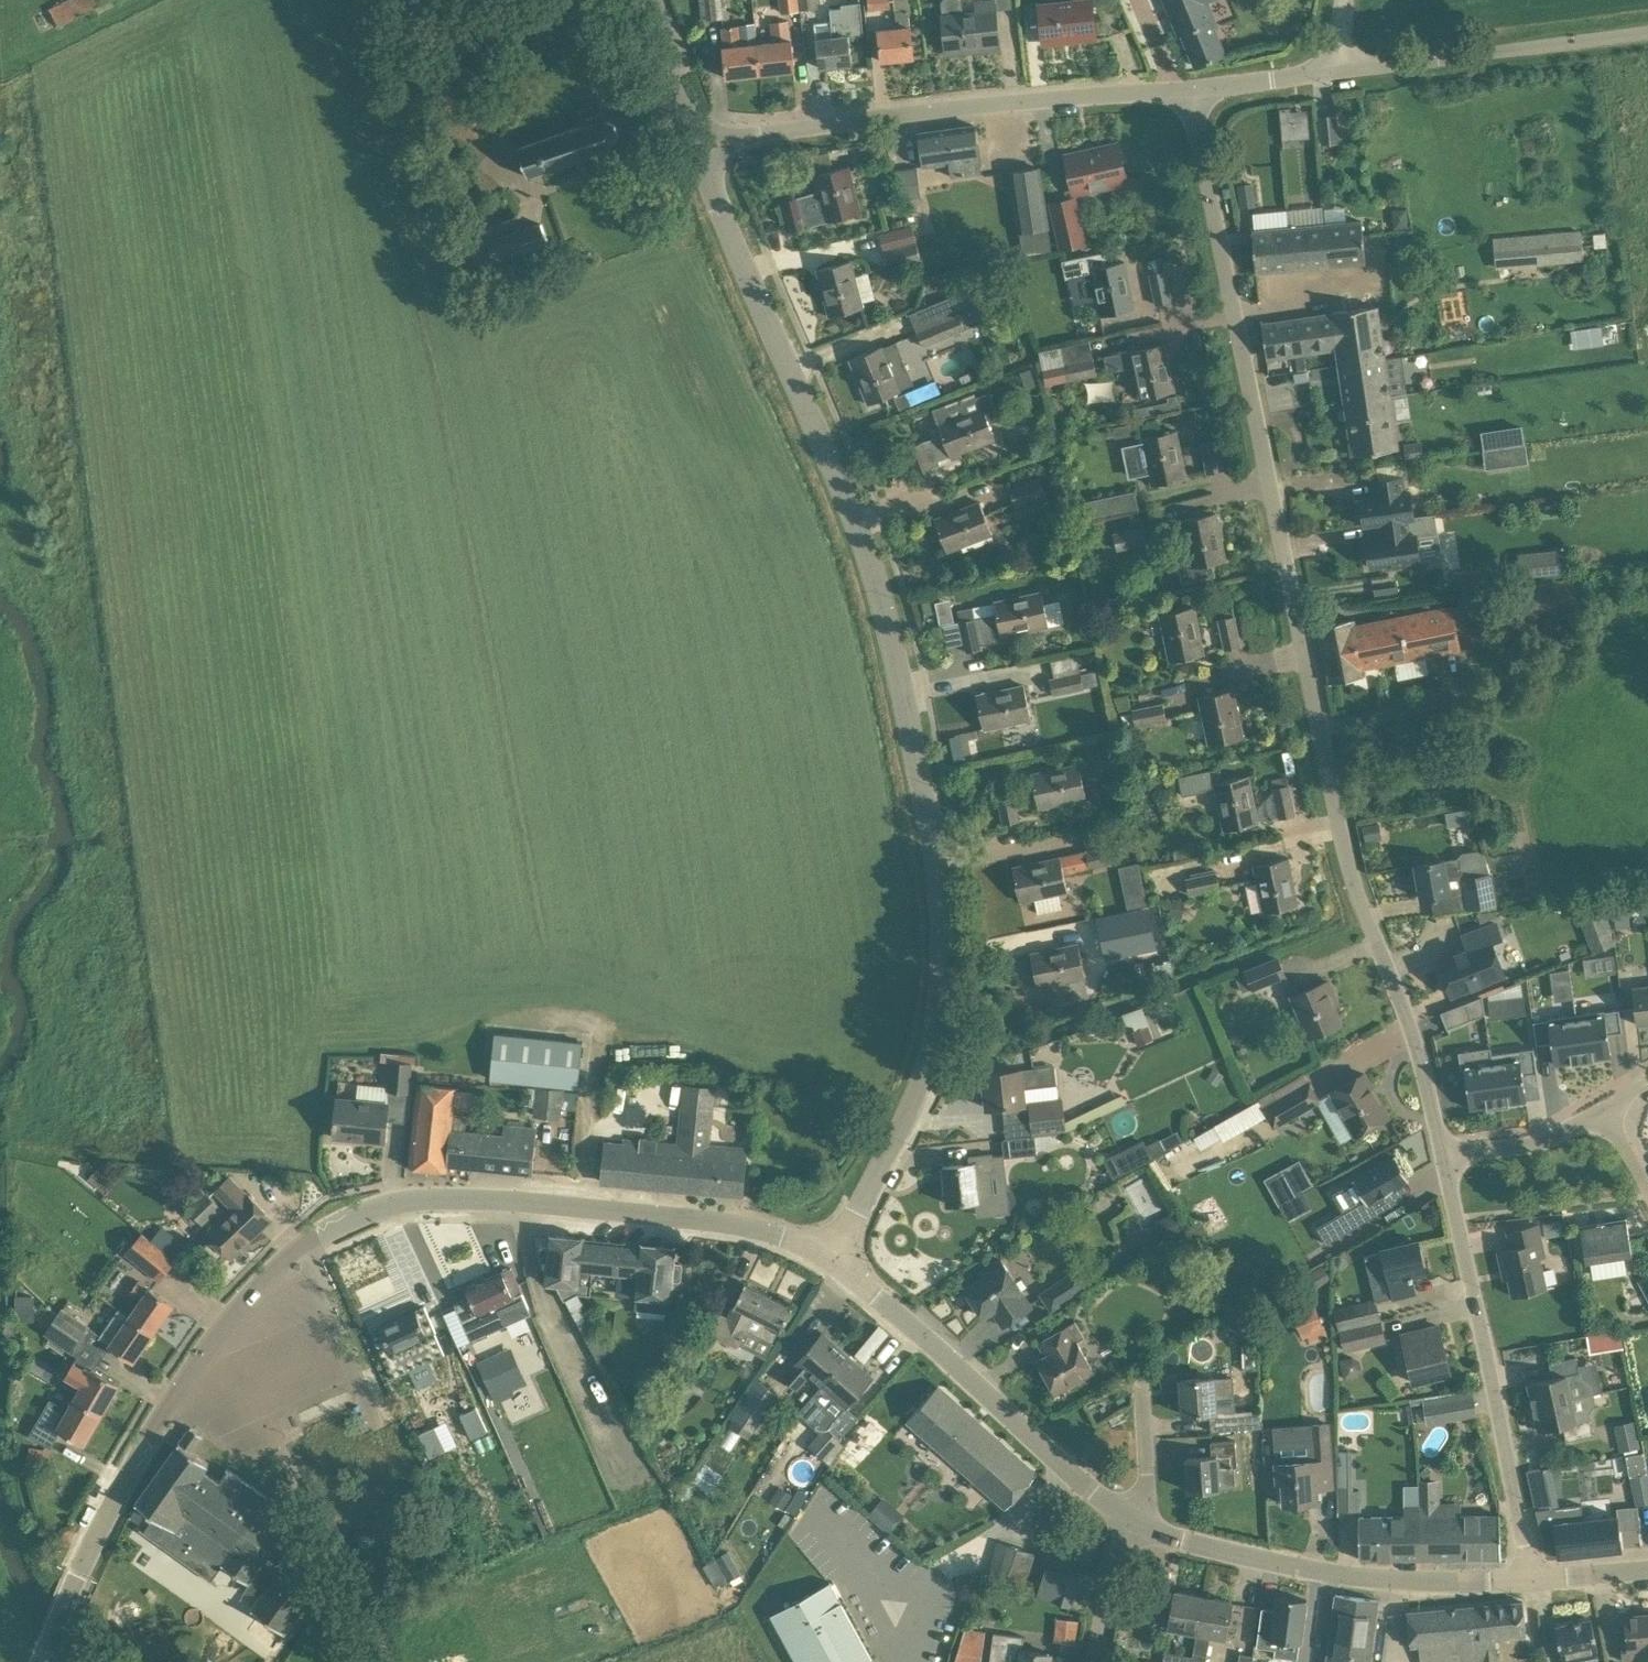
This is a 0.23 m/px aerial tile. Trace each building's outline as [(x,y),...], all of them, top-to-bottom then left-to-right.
[(58,26),(109,0),(65,0),(49,8),(58,26)] [(722,0),(702,0),(705,20),(724,18),(722,0)] [(798,0),(781,0),(782,13),(800,11),(798,0)] [(800,11),(821,9),(820,0),(798,0),(800,11)] [(870,9),(893,7),(892,0),(869,0),(870,9)] [(898,25),(894,25),(894,27),(879,28),(882,60),(914,57),(909,8),(911,8),(911,0),(895,0),(898,25)] [(947,49),(974,46),(974,50),(1000,48),(995,5),(999,5),(999,0),(976,0),(977,7),(963,9),(962,0),(942,0),(944,11),(942,11),(947,49)] [(1043,38),(1070,35),(1070,40),(1096,37),(1092,0),(1053,0),(1039,1),(1043,38)] [(1225,54),(1213,26),(1216,25),(1206,0),(1166,0),(1180,34),(1183,32),(1196,65),(1225,54)] [(833,21),(815,23),(820,67),(852,63),(850,41),(848,19),(846,7),(832,8),(833,21)] [(775,40),(759,42),(763,73),(796,69),(790,19),(773,21),(775,40)] [(763,73),(759,42),(741,44),(739,25),(723,27),(725,47),(723,47),(726,77),(763,73)] [(604,119),(606,119),(601,104),(581,111),(585,124),(521,146),(531,175),(612,148),(618,136),(614,124),(604,119)] [(1291,111),(1291,107),(1280,108),(1282,123),(1292,122),(1291,111)] [(1320,117),(1323,143),(1338,142),(1336,115),(1320,117)] [(924,165),(950,162),(952,176),(981,172),(974,124),(919,132),(924,165)] [(887,156),(883,142),(868,145),(872,160),(887,156)] [(1086,154),(1085,152),(1082,150),(1069,153),(1067,155),(1067,156),(1075,192),(1126,180),(1118,144),(1097,149),(1097,151),(1086,154)] [(834,165),(830,150),(819,153),(823,168),(834,165)] [(783,200),(791,230),(806,226),(827,221),(861,212),(849,165),(815,174),(820,191),(798,196),(783,200)] [(900,167),(901,195),(921,194),(919,166),(900,167)] [(1040,167),(1011,172),(1024,252),(1052,248),(1040,167)] [(1256,205),(1253,182),(1238,184),(1241,207),(1256,205)] [(1051,201),(1063,249),(1086,243),(1075,195),(1051,201)] [(1362,221),(1325,224),(1329,265),(1366,262),(1362,221)] [(542,222),(489,239),(495,260),(549,243),(542,222)] [(1256,272),(1329,265),(1325,224),(1253,230),(1256,272)] [(912,226),(881,234),(886,250),(917,243),(912,226)] [(1496,238),(1499,267),(1585,260),(1583,230),(1496,238)] [(1606,245),(1605,233),(1594,234),(1595,246),(1606,245)] [(917,243),(886,250),(891,266),(922,260),(917,243)] [(1107,264),(1105,252),(1062,260),(1066,278),(1092,272),(1101,315),(1135,308),(1125,261),(1107,264)] [(1150,273),(1165,270),(1163,257),(1147,261),(1150,273)] [(851,260),(817,269),(830,316),(863,307),(862,302),(855,276),(851,260)] [(1165,270),(1150,273),(1157,304),(1172,300),(1165,270)] [(917,331),(923,345),(965,328),(960,315),(979,308),(970,287),(917,310),(925,328),(917,331)] [(1341,365),(1385,358),(1377,305),(1333,312),(1333,314),(1334,314),(1339,347),(1338,347),(1341,365)] [(1333,314),(1262,324),(1267,357),(1296,353),(1305,352),(1338,347),(1339,347),(1334,314),(1333,314)] [(850,359),(869,404),(901,390),(900,389),(913,383),(896,341),(883,347),(882,345),(850,359)] [(1133,367),(1140,398),(1175,390),(1165,343),(1104,356),(1107,372),(1133,367)] [(1305,352),(1296,353),(1298,370),(1307,369),(1305,352)] [(1062,365),(1066,380),(1096,373),(1093,358),(1062,365)] [(1346,401),(1390,394),(1385,358),(1341,365),(1346,401)] [(1021,372),(1027,389),(1038,386),(1032,368),(1021,372)] [(1305,371),(1294,372),(1295,383),(1307,381),(1305,371)] [(1114,379),(1093,380),(1094,397),(1116,395),(1114,379)] [(916,388),(895,397),(900,409),(921,400),(916,388)] [(946,411),(935,415),(944,438),(929,444),(927,440),(907,447),(919,476),(933,471),(931,466),(951,458),(997,441),(990,423),(1001,419),(991,393),(978,398),(976,395),(944,407),(946,411)] [(1152,415),(1180,408),(1177,394),(1168,396),(1169,401),(1150,405),(1152,415)] [(1390,394),(1346,401),(1354,454),(1397,448),(1390,394)] [(1105,426),(1112,472),(1127,470),(1123,442),(1137,439),(1135,422),(1105,426)] [(1483,426),(1485,465),(1527,463),(1525,424),(1483,426)] [(1141,437),(1151,484),(1186,477),(1176,429),(1141,437)] [(1201,442),(1208,473),(1223,469),(1217,439),(1201,442)] [(1407,460),(1424,458),(1422,441),(1404,443),(1407,460)] [(1376,497),(1362,499),(1361,498),(1360,498),(1364,524),(1365,524),(1365,523),(1380,521),(1380,520),(1416,515),(1413,492),(1411,492),(1411,493),(1406,494),(1404,476),(1374,480),(1376,497)] [(1012,487),(1017,504),(1044,495),(1039,478),(1012,487)] [(1115,509),(1139,505),(1136,489),(1112,493),(1115,509)] [(935,518),(947,551),(992,534),(979,501),(935,518)] [(1216,512),(1181,519),(1190,563),(1181,565),(1184,584),(1218,577),(1215,562),(1226,560),(1216,512)] [(1421,559),(1421,558),(1440,556),(1436,513),(1380,521),(1382,539),(1367,541),(1367,540),(1366,540),(1369,566),(1371,566),(1371,565),(1387,563),(1388,568),(1407,566),(1406,560),(1420,559),(1420,560),(1421,559)] [(1114,535),(1117,550),(1148,543),(1145,529),(1114,535)] [(1564,552),(1533,555),(1535,572),(1566,569),(1564,552)] [(1587,611),(1581,577),(1516,588),(1520,616),(1525,615),(1527,626),(1544,624),(1546,636),(1562,634),(1561,626),(1576,624),(1574,614),(1587,611)] [(1002,635),(1064,622),(1060,600),(1045,603),(1042,591),(994,601),(997,612),(975,617),(973,608),(958,611),(967,651),(982,648),(981,643),(1002,639),(1002,635)] [(1161,613),(1171,661),(1204,654),(1194,606),(1161,613)] [(1452,606),(1385,619),(1389,639),(1369,642),(1374,666),(1461,649),(1452,606)] [(952,612),(939,615),(940,623),(954,620),(952,612)] [(1219,618),(1226,649),(1241,646),(1234,615),(1219,618)] [(1389,639),(1385,619),(1355,625),(1354,619),(1319,626),(1330,683),(1363,676),(1362,668),(1374,666),(1369,642),(1389,639)] [(1094,670),(1080,673),(1081,675),(1084,687),(1097,684),(1094,670)] [(1051,681),(1055,696),(1084,691),(1084,687),(1081,675),(1051,681)] [(977,694),(984,728),(1031,718),(1023,684),(977,694)] [(1199,696),(1209,743),(1243,736),(1233,689),(1199,696)] [(1164,705),(1131,711),(1131,712),(1132,721),(1134,728),(1167,722),(1164,705)] [(1131,712),(1121,714),(1123,724),(1132,721),(1131,712)] [(1197,740),(1206,739),(1203,712),(1193,713),(1197,740)] [(1484,750),(1492,743),(1484,735),(1476,742),(1484,750)] [(1032,773),(1039,807),(1088,797),(1081,763),(1032,773)] [(1222,769),(1181,778),(1185,797),(1204,793),(1204,790),(1215,788),(1224,829),(1259,822),(1258,819),(1256,808),(1249,775),(1225,780),(1222,769)] [(1287,776),(1272,779),(1280,818),(1295,815),(1287,776)] [(998,792),(1004,823),(1019,820),(1013,789),(998,792)] [(1471,822),(1469,807),(1446,811),(1449,826),(1471,822)] [(1380,822),(1362,825),(1364,840),(1382,838),(1380,822)] [(1133,823),(1119,825),(1121,838),(1135,836),(1133,823)] [(1117,845),(1086,851),(1089,868),(1120,861),(1117,845)] [(1438,897),(1438,894),(1439,894),(1439,895),(1457,892),(1460,909),(1468,908),(1496,903),(1490,872),(1489,872),(1485,853),(1478,849),(1462,852),(1457,857),(1444,860),(1444,859),(1416,864),(1422,897),(1434,895),(1434,897),(1438,897)] [(1013,866),(1020,900),(1035,897),(1038,913),(1062,908),(1059,892),(1067,891),(1060,857),(1013,866)] [(1255,864),(1265,912),(1298,905),(1288,857),(1255,864)] [(1187,879),(1190,894),(1220,888),(1216,872),(1187,879)] [(1143,891),(1126,894),(1129,905),(1146,901),(1143,891)] [(1626,896),(1612,898),(1613,911),(1627,909),(1626,896)] [(1185,902),(1172,898),(1168,913),(1181,916),(1185,902)] [(1156,947),(1149,913),(1148,908),(1148,907),(1098,918),(1107,957),(1156,947)] [(1468,949),(1438,961),(1451,994),(1504,973),(1492,941),(1503,937),(1497,922),(1462,936),(1468,949)] [(1610,930),(1591,937),(1596,950),(1615,942),(1610,930)] [(1031,953),(1038,987),(1085,977),(1077,943),(1031,953)] [(1613,955),(1600,956),(1602,971),(1615,969),(1613,955)] [(1238,977),(1245,993),(1254,990),(1255,993),(1290,979),(1281,957),(1246,971),(1247,973),(1238,977)] [(1568,969),(1551,972),(1553,984),(1570,981),(1568,969)] [(1329,992),(1333,991),(1329,980),(1292,995),(1309,1036),(1341,1022),(1329,992)] [(1632,986),(1636,1023),(1647,1022),(1647,984),(1632,986)] [(1505,998),(1489,1000),(1491,1014),(1501,1013),(1506,1007),(1505,998)] [(1465,1001),(1441,1011),(1448,1028),(1472,1018),(1465,1001)] [(1147,1020),(1142,1006),(1122,1014),(1125,1024),(1133,1025),(1135,1029),(1143,1026),(1149,1024),(1148,1023),(1147,1020)] [(1604,1009),(1576,1013),(1583,1060),(1594,1059),(1594,1057),(1611,1055),(1608,1033),(1622,1031),(1619,1009),(1605,1011),(1604,1009)] [(1548,1019),(1534,1021),(1537,1043),(1551,1041),(1555,1063),(1572,1061),(1572,1062),(1583,1060),(1576,1013),(1548,1017),(1548,1019)] [(490,1078),(579,1087),(583,1042),(495,1032),(490,1078)] [(1491,1047),(1459,1051),(1462,1069),(1464,1068),(1470,1108),(1487,1105),(1488,1107),(1498,1105),(1492,1053),(1491,1047)] [(1534,1047),(1492,1053),(1498,1105),(1509,1104),(1509,1102),(1527,1100),(1523,1073),(1538,1071),(1534,1047)] [(407,1093),(410,1063),(417,1063),(418,1055),(381,1051),(381,1060),(392,1061),(389,1091),(407,1093)] [(1035,1066),(984,1072),(988,1107),(1026,1103),(1024,1088),(1038,1086),(1035,1066)] [(1207,1080),(1219,1087),(1226,1076),(1215,1068),(1207,1080)] [(1333,1091),(1357,1134),(1389,1116),(1364,1072),(1333,1091)] [(1310,1081),(1265,1107),(1271,1117),(1276,1126),(1321,1100),(1310,1081)] [(448,1164),(533,1172),(537,1127),(507,1124),(506,1134),(465,1130),(467,1108),(472,1108),(474,1091),(458,1089),(458,1086),(419,1082),(410,1166),(447,1170),(448,1164)] [(726,1144),(709,1143),(715,1086),(686,1083),(680,1142),(628,1137),(628,1141),(607,1139),(603,1180),(742,1194),(746,1158),(725,1156),(726,1144)] [(566,1090),(537,1087),(534,1117),(563,1120),(566,1090)] [(1063,1098),(1028,1102),(1032,1131),(1066,1128),(1063,1098)] [(334,1136),(385,1141),(389,1106),(337,1101),(334,1136)] [(1265,1107),(1262,1101),(1216,1127),(1226,1143),(1271,1117),(1265,1107)] [(1058,1131),(1002,1136),(1004,1153),(1037,1150),(1037,1147),(1058,1142),(1058,1131)] [(1144,1139),(1120,1151),(1130,1170),(1154,1158),(1152,1155),(1165,1149),(1160,1138),(1147,1144),(1144,1139)] [(970,1163),(944,1165),(948,1203),(977,1199),(978,1214),(1009,1210),(1004,1171),(993,1172),(991,1156),(991,1154),(969,1156),(970,1163)] [(1364,1198),(1316,1227),(1327,1244),(1393,1204),(1386,1193),(1410,1179),(1396,1155),(1353,1180),(1364,1198)] [(1299,1159),(1265,1178),(1287,1219),(1310,1206),(1302,1190),(1313,1184),(1299,1159)] [(105,1164),(95,1176),(110,1189),(121,1177),(105,1164)] [(210,1234),(197,1246),(216,1265),(228,1253),(231,1256),(272,1217),(230,1176),(216,1189),(234,1208),(208,1232),(210,1234)] [(198,1184),(182,1200),(190,1209),(189,1211),(204,1226),(222,1209),(198,1184)] [(1160,1218),(1171,1238),(1186,1230),(1176,1210),(1160,1218)] [(1627,1218),(1580,1225),(1586,1263),(1592,1262),(1594,1277),(1626,1272),(1624,1257),(1633,1255),(1627,1218)] [(153,1236),(174,1252),(184,1239),(163,1223),(153,1236)] [(1499,1250),(1503,1270),(1508,1269),(1513,1295),(1546,1288),(1540,1258),(1545,1256),(1537,1224),(1508,1230),(1512,1247),(1499,1250)] [(128,1253),(138,1261),(162,1281),(178,1261),(144,1233),(128,1253)] [(555,1283),(564,1300),(577,1293),(592,1294),(594,1276),(636,1281),(633,1312),(669,1316),(672,1280),(679,1281),(682,1279),(683,1265),(681,1263),(674,1262),(676,1246),(641,1243),(641,1246),(584,1241),(584,1237),(550,1235),(545,1282),(555,1283)] [(1413,1274),(1426,1271),(1418,1240),(1365,1253),(1369,1273),(1388,1268),(1394,1296),(1414,1291),(1411,1279),(1413,1278),(1413,1274)] [(984,1275),(965,1287),(984,1316),(993,1310),(1004,1325),(1033,1306),(1002,1258),(982,1271),(984,1275)] [(471,1297),(455,1304),(462,1319),(465,1325),(472,1341),(488,1333),(488,1332),(506,1324),(506,1325),(532,1312),(523,1292),(512,1267),(467,1287),(469,1292),(471,1297)] [(1103,1268),(1087,1277),(1094,1288),(1109,1278),(1103,1268)] [(1049,1304),(1084,1290),(1076,1272),(1042,1286),(1049,1304)] [(1647,1296),(1647,1275),(1639,1279),(1647,1296)] [(142,1298),(129,1316),(152,1333),(174,1303),(138,1278),(130,1289),(142,1298)] [(706,1330),(739,1347),(748,1328),(772,1340),(780,1324),(783,1326),(793,1306),(746,1282),(728,1317),(715,1310),(706,1330)] [(577,1293),(564,1300),(586,1338),(589,1343),(595,1356),(608,1350),(601,1337),(598,1332),(577,1293)] [(34,1295),(17,1295),(17,1321),(35,1321),(34,1295)] [(1336,1310),(1341,1329),(1381,1320),(1376,1300),(1336,1310)] [(1315,1304),(1293,1313),(1303,1338),(1308,1335),(1311,1342),(1328,1334),(1315,1304)] [(387,1331),(379,1335),(396,1372),(446,1351),(427,1305),(384,1323),(387,1331)] [(1067,1306),(1057,1312),(1061,1318),(1070,1311),(1067,1306)] [(53,1320),(81,1339),(90,1327),(62,1307),(53,1320)] [(152,1333),(129,1316),(118,1308),(108,1323),(99,1336),(133,1360),(152,1333)] [(1226,1316),(1231,1338),(1251,1333),(1246,1312),(1226,1316)] [(53,1320),(46,1330),(73,1350),(81,1339),(53,1320)] [(1381,1320),(1341,1329),(1345,1349),(1385,1340),(1381,1320)] [(1039,1361),(1056,1391),(1092,1371),(1076,1342),(1086,1337),(1077,1321),(1039,1342),(1047,1356),(1039,1361)] [(1402,1334),(1413,1382),(1450,1373),(1439,1325),(1402,1334)] [(1618,1330),(1587,1336),(1590,1353),(1621,1347),(1618,1330)] [(809,1373),(821,1384),(848,1355),(823,1332),(784,1376),(797,1387),(809,1373)] [(511,1347),(478,1361),(497,1403),(515,1395),(513,1386),(527,1380),(511,1347)] [(688,1369),(696,1373),(706,1352),(698,1349),(688,1369)] [(872,1376),(848,1355),(821,1384),(827,1389),(814,1404),(828,1416),(840,1402),(846,1406),(872,1376)] [(1342,1359),(1346,1377),(1363,1373),(1359,1355),(1342,1359)] [(1553,1376),(1528,1382),(1533,1405),(1568,1398),(1572,1397),(1594,1392),(1592,1383),(1581,1377),(1576,1356),(1549,1362),(1553,1376)] [(93,1407),(103,1413),(120,1383),(93,1367),(91,1371),(72,1360),(64,1376),(81,1386),(78,1391),(76,1396),(93,1407)] [(1127,1363),(1117,1368),(1123,1379),(1133,1374),(1127,1363)] [(1182,1378),(1184,1413),(1234,1410),(1241,1410),(1240,1391),(1234,1392),(1233,1375),(1182,1378)] [(731,1425),(749,1437),(779,1395),(761,1381),(731,1425)] [(936,1383),(906,1418),(1006,1507),(1036,1473),(936,1383)] [(1425,1395),(1430,1421),(1475,1414),(1470,1387),(1425,1395)] [(1568,1398),(1533,1405),(1539,1429),(1563,1424),(1566,1440),(1593,1434),(1589,1413),(1596,1403),(1594,1392),(1572,1397),(1568,1398)] [(50,1399),(29,1434),(51,1447),(62,1429),(85,1443),(103,1413),(93,1407),(76,1396),(68,1409),(50,1399)] [(1103,1402),(1092,1408),(1097,1416),(1108,1409),(1103,1402)] [(460,1413),(461,1414),(471,1437),(471,1438),(488,1430),(477,1406),(460,1413)] [(1241,1410),(1234,1410),(1235,1425),(1261,1423),(1260,1409),(1241,1410)] [(1635,1419),(1615,1423),(1620,1450),(1640,1446),(1635,1419)] [(1317,1488),(1334,1487),(1330,1422),(1310,1424),(1312,1457),(1275,1460),(1277,1482),(1282,1481),(1284,1503),(1318,1501),(1317,1488)] [(435,1425),(419,1432),(430,1457),(446,1449),(435,1425)] [(267,1558),(287,1529),(277,1521),(286,1511),(268,1498),(271,1494),(232,1467),(222,1481),(205,1469),(211,1459),(195,1447),(203,1435),(190,1426),(135,1502),(154,1515),(143,1530),(211,1579),(222,1564),(248,1582),(253,1574),(268,1585),(251,1608),(284,1632),(315,1589),(300,1579),(311,1565),(291,1551),(280,1567),(267,1558)] [(831,1460),(835,1454),(830,1449),(841,1436),(828,1426),(811,1446),(823,1456),(825,1455),(831,1460)] [(1212,1455),(1187,1457),(1189,1490),(1237,1487),(1235,1466),(1238,1466),(1236,1440),(1211,1441),(1212,1455)] [(1340,1449),(1341,1510),(1363,1509),(1363,1488),(1356,1488),(1355,1449),(1340,1449)] [(1540,1525),(1554,1523),(1558,1556),(1622,1549),(1618,1515),(1581,1519),(1580,1505),(1557,1507),(1549,1465),(1527,1470),(1540,1525)] [(1638,1505),(1647,1503),(1647,1473),(1632,1477),(1638,1505)] [(771,1500),(785,1509),(794,1494),(780,1486),(771,1500)] [(870,1512),(890,1529),(905,1512),(885,1494),(870,1512)] [(1440,1504),(1418,1504),(1418,1515),(1417,1558),(1501,1557),(1501,1515),(1479,1515),(1440,1515),(1440,1504)] [(137,1505),(131,1517),(140,1522),(146,1509),(137,1505)] [(1417,1558),(1418,1515),(1359,1515),(1360,1558),(1417,1558)] [(989,1572),(1028,1585),(1037,1553),(1038,1550),(999,1538),(989,1572)] [(704,1564),(718,1589),(744,1572),(728,1549),(704,1564)] [(1037,1595),(1071,1605),(1079,1577),(1046,1567),(1037,1595)] [(798,1661),(875,1661),(830,1581),(771,1613),(798,1661)] [(1142,1587),(1127,1585),(1124,1599),(1139,1602),(1142,1587)] [(1169,1626),(1197,1631),(1203,1595),(1176,1590),(1169,1626)] [(1193,1655),(1192,1661),(1207,1661),(1212,1634),(1226,1636),(1232,1600),(1203,1595),(1197,1631),(1193,1655)] [(1336,1595),(1327,1661),(1372,1661),(1380,1601),(1336,1595)] [(1259,1608),(1254,1647),(1275,1650),(1276,1641),(1300,1644),(1305,1599),(1274,1596),(1272,1609),(1259,1608)] [(1408,1611),(1411,1646),(1418,1646),(1420,1661),(1482,1661),(1497,1661),(1496,1636),(1526,1633),(1523,1601),(1408,1611)] [(1621,1643),(1622,1660),(1642,1658),(1642,1661),(1647,1661),(1647,1614),(1625,1616),(1628,1642),(1621,1643)] [(1077,1640),(1080,1618),(1056,1615),(1054,1638),(1077,1640)] [(1556,1626),(1563,1661),(1598,1661),(1597,1656),(1599,1656),(1591,1618),(1556,1626)] [(964,1659),(982,1661),(988,1631),(966,1628),(956,1661),(963,1661),(964,1659)] [(1053,1653),(1023,1649),(1024,1635),(1006,1633),(996,1632),(992,1661),(1051,1661),(1053,1653)] [(1163,1661),(1192,1661),(1193,1655),(1165,1651),(1163,1661)] [(1253,1655),(1240,1653),(1238,1661),(1252,1661),(1253,1655)]
